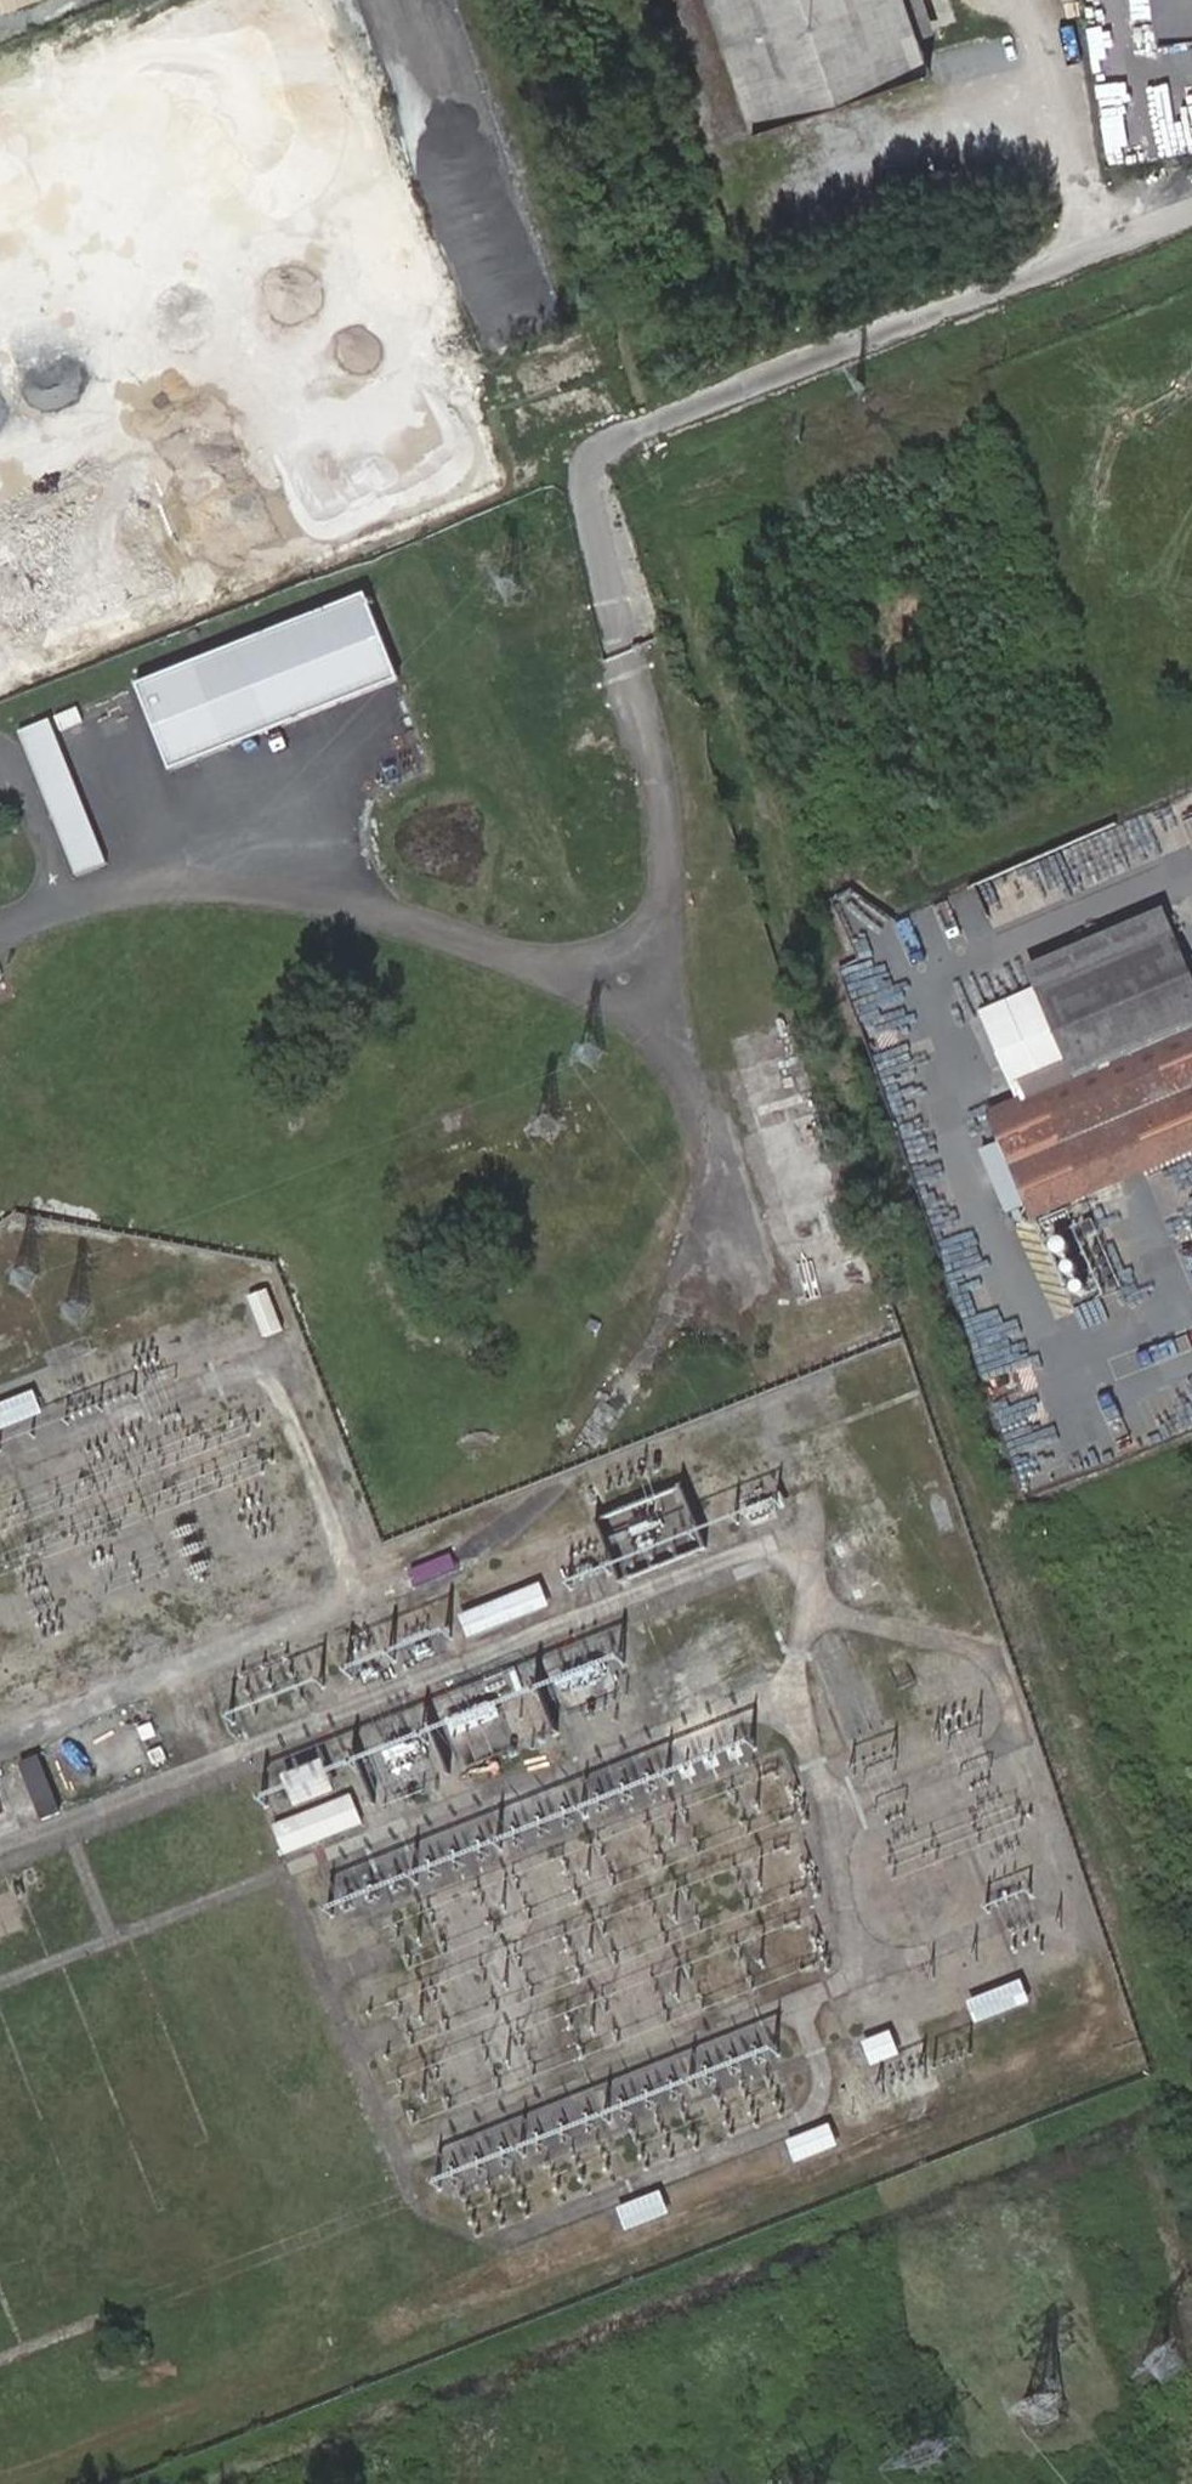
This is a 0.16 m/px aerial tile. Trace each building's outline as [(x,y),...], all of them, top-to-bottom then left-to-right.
[(6,14),(41,0),(1,0),(6,14)] [(752,129),(929,74),(905,0),(711,0),(752,129)] [(1159,40),(1191,35),(1191,0),(1153,0),(1159,40)] [(170,772),(397,681),(363,596),(136,687),(170,772)] [(107,864),(50,722),(19,734),(76,877),(107,864)] [(992,1113),(1034,1216),(1191,1152),(1191,967),(1167,906),(1024,964),(1034,987),(979,1010),(1017,1103),(992,1113)] [(750,1059),(806,1303),(873,1287),(817,1044),(750,1059)] [(269,1294),(251,1303),(266,1339),(284,1331),(269,1294)] [(0,1405),(0,1428),(42,1411),(34,1391),(0,1405)] [(680,1489),(697,1525),(707,1520),(690,1485),(680,1489)] [(539,1587),(464,1616),(472,1638),(547,1608),(539,1587)] [(39,1760),(22,1766),(45,1821),(62,1814),(39,1760)] [(336,1792),(324,1760),(283,1776),(295,1808),(336,1792)] [(276,1827),(285,1851),(360,1822),(351,1798),(276,1827)] [(1019,1984),(972,2002),(980,2021),(1027,2004),(1019,1984)] [(890,2035),(863,2045),(871,2063),(898,2053),(890,2035)] [(829,2126),(789,2142),(796,2160),(836,2145),(829,2126)] [(661,2194),(620,2211),(626,2228),(667,2212),(661,2194)]
